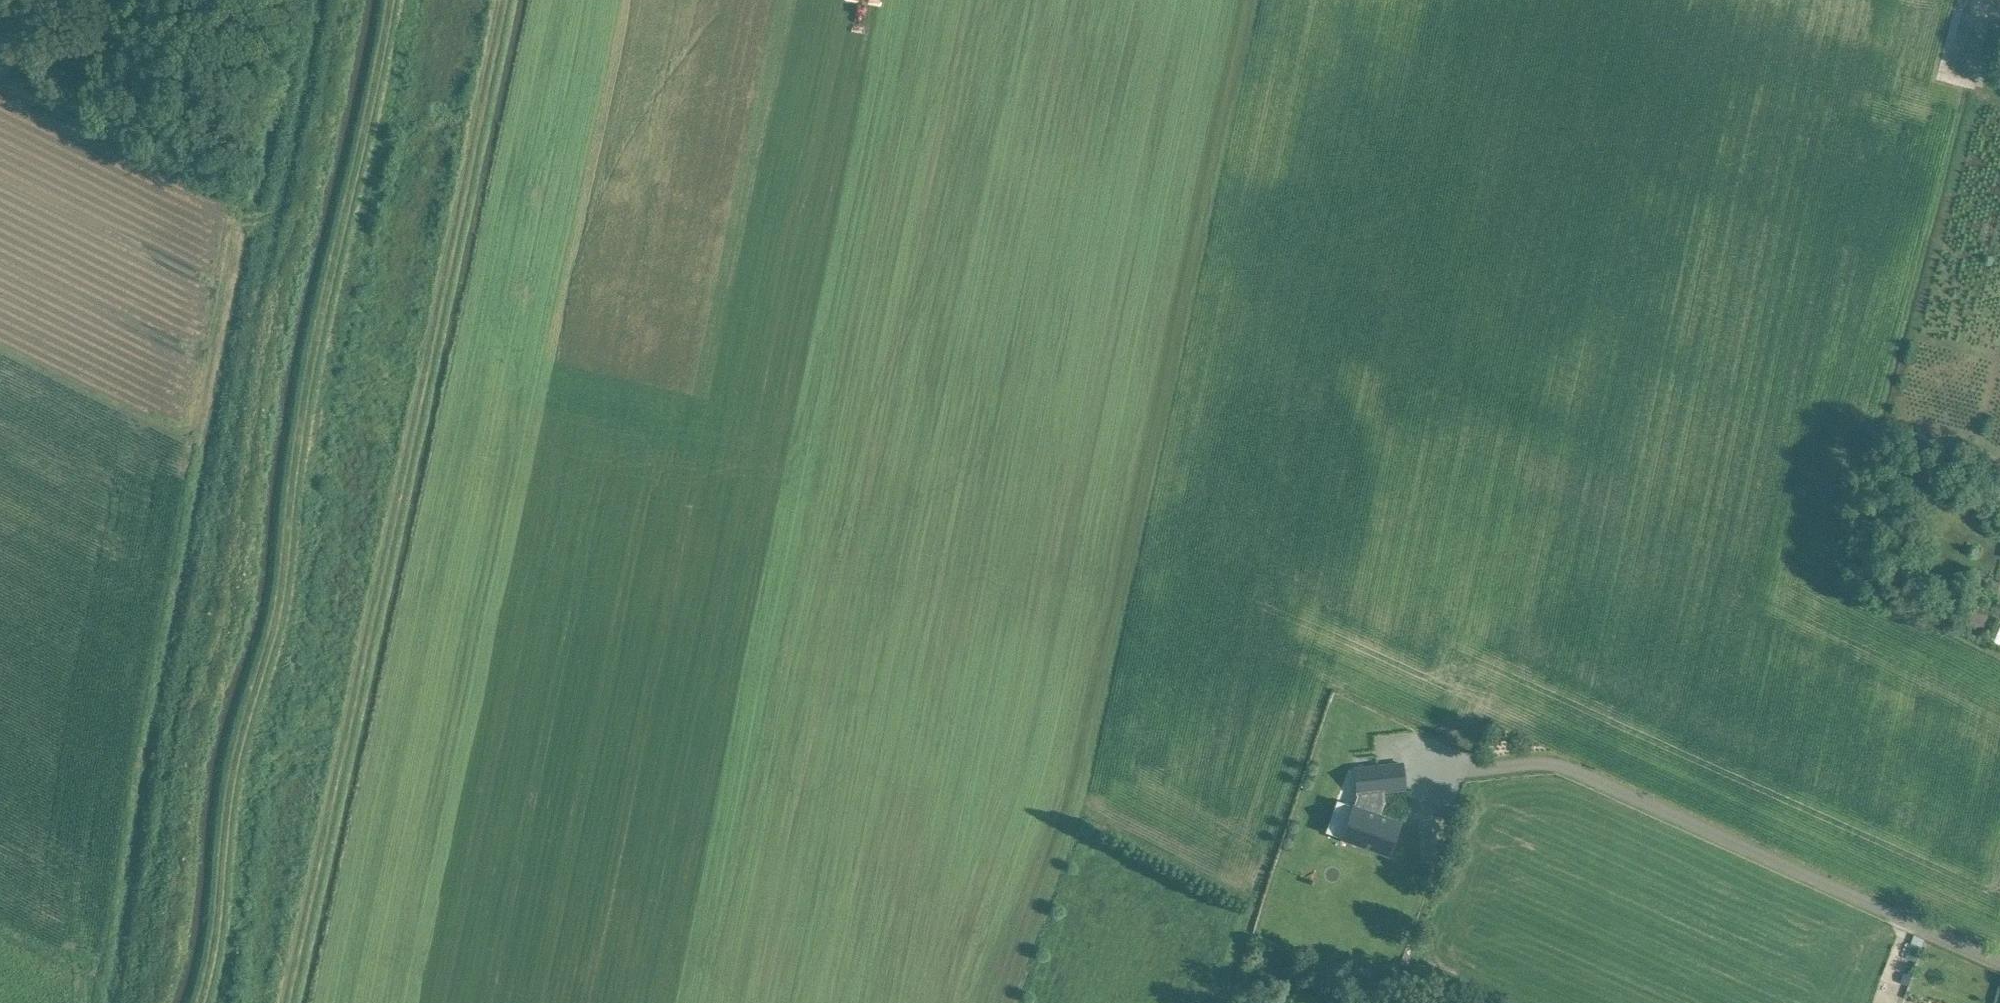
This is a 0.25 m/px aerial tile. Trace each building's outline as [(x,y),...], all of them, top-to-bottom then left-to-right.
[(1375,815),(1380,801),(1379,792),(1384,792),(1405,790),(1402,764),(1355,769),(1357,795),(1360,795),(1355,807),(1353,807),(1342,839),(1341,839),(1388,856),(1400,823),(1379,816),(1375,815)] [(1905,973),(1902,983),(1910,986),(1913,976),(1905,973)]
